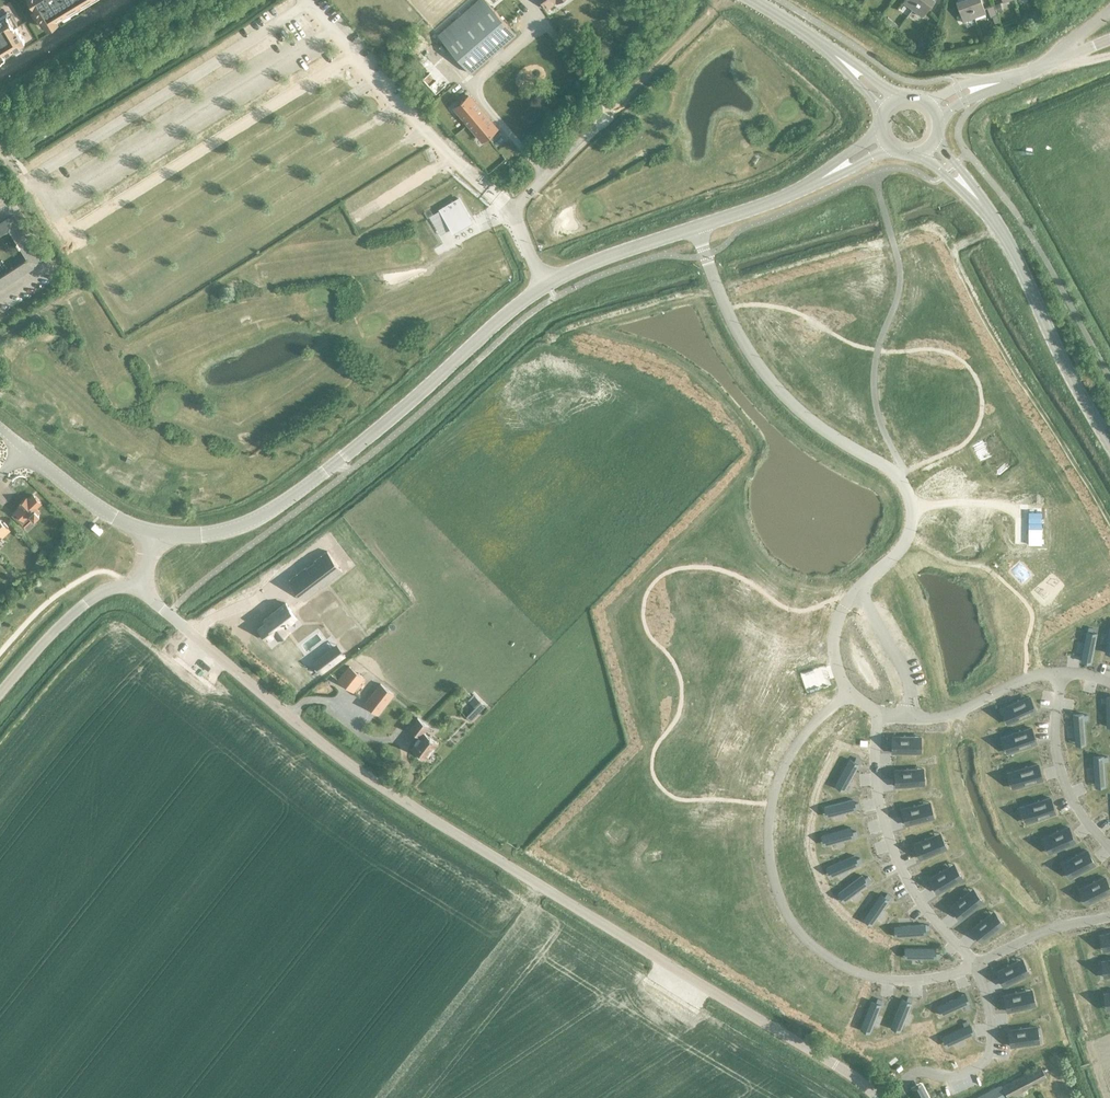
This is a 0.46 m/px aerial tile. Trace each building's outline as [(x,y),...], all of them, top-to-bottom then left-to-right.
[(81,0),(37,0),(0,23),(0,50),(81,0)] [(470,73),(515,34),(508,26),(485,0),(478,0),(437,35),(463,65),(470,73)] [(546,8),(555,2),(556,3),(559,2),(562,2),(565,0),(540,0),(546,8)] [(920,0),(904,0),(903,2),(912,10),(920,0)] [(912,10),(922,17),(935,0),(934,0),(920,0),(912,10)] [(968,0),(961,0),(955,2),(963,22),(974,18),(968,0)] [(974,18),(985,13),(980,0),(968,0),(974,18)] [(999,3),(993,5),(996,12),(1002,10),(999,3)] [(990,18),(996,15),(993,5),(987,8),(990,18)] [(893,22),(890,27),(894,31),(898,26),(893,22)] [(920,42),(915,48),(925,55),(929,48),(920,42)] [(468,96),(459,104),(464,110),(460,114),(477,134),(481,130),(487,137),(496,129),(468,96)] [(458,199),(439,210),(451,229),(470,218),(458,199)] [(40,262),(11,216),(0,223),(0,236),(9,231),(28,260),(0,278),(0,288),(40,262)] [(15,512),(12,514),(16,518),(19,515),(23,519),(28,515),(31,518),(32,517),(34,519),(39,514),(37,512),(38,511),(35,508),(40,503),(37,501),(37,500),(35,498),(32,496),(28,500),(26,499),(19,505),(20,507),(15,512)] [(1041,512),(1028,512),(1028,528),(1041,528),(1041,512)] [(0,534),(3,536),(9,530),(7,528),(8,527),(4,522),(2,524),(0,521),(0,534)] [(94,524),(91,528),(99,535),(102,531),(94,524)] [(1041,529),(1028,529),(1028,545),(1041,545),(1041,529)] [(327,551),(288,581),(303,600),(342,571),(327,551)] [(265,623),(258,629),(266,640),(274,634),(278,639),(289,631),(285,626),(296,617),(285,603),(263,620),(265,623)] [(1086,632),(1081,655),(1091,657),(1096,634),(1091,633),(1092,628),(1088,628),(1087,632),(1086,632)] [(334,647),(313,663),(321,673),(342,657),(334,647)] [(336,679),(353,692),(364,678),(348,665),(336,679)] [(380,684),(364,704),(377,714),(393,694),(380,684)] [(1101,698),(1101,702),(1105,702),(1106,721),(1109,721),(1109,696),(1105,697),(1105,698),(1101,698)] [(1029,697),(1006,707),(1013,722),(1035,712),(1029,697)] [(480,702),(475,708),(466,717),(470,721),(479,712),(484,706),(480,702)] [(1083,714),(1073,715),(1074,739),(1085,738),(1084,720),(1088,719),(1088,715),(1083,715),(1083,714)] [(423,732),(428,727),(417,718),(408,728),(420,737),(419,738),(418,738),(414,742),(415,743),(411,749),(419,755),(417,757),(422,760),(423,758),(424,759),(425,758),(437,742),(431,738),(432,738),(429,736),(423,732)] [(1031,728),(1007,736),(1012,751),(1036,743),(1031,728)] [(914,737),(891,737),(891,753),(914,753),(914,737)] [(1103,756),(1092,757),(1094,781),(1104,780),(1103,762),(1107,761),(1107,757),(1103,757),(1103,756)] [(849,759),(838,781),(847,786),(858,764),(860,760),(856,758),(854,762),(849,759)] [(1037,764),(1014,771),(1018,786),(1042,780),(1037,764)] [(916,769),(894,770),(895,786),(917,785),(916,769)] [(1049,798),(1026,806),(1031,821),(1054,813),(1049,798)] [(852,799),(829,806),(832,816),(855,809),(855,808),(859,807),(858,803),(854,804),(852,799)] [(923,804),(902,809),(905,825),(927,820),(923,804)] [(1068,827),(1048,836),(1054,851),(1075,842),(1068,827)] [(850,828),(827,834),(829,844),(853,838),(853,837),(857,835),(855,831),(851,832),(850,828)] [(934,836),(913,845),(920,859),(940,851),(934,836)] [(1087,850),(1067,861),(1074,875),(1094,865),(1087,850)] [(853,855),(831,865),(835,875),(858,865),(857,864),(861,862),(859,858),(855,860),(853,855)] [(948,868),(929,879),(938,893),(957,882),(948,868)] [(861,875),(842,890),(848,898),(868,884),(867,883),(871,880),(868,877),(864,879),(861,875)] [(1084,887),(1091,901),(1109,892),(1109,889),(1104,877),(1084,887)] [(968,893),(951,907),(961,919),(978,905),(968,893)] [(880,894),(866,914),(875,920),(889,900),(888,900),(890,896),(886,894),(884,897),(880,894)] [(989,916),(972,929),(982,942),(999,928),(989,916)] [(956,925),(963,934),(971,927),(964,918),(956,925)] [(924,924),(900,926),(901,937),(925,935),(924,930),(929,930),(928,925),(924,925),(924,924)] [(935,949),(910,948),(910,959),(934,959),(934,958),(939,958),(939,953),(935,953),(935,949)] [(1017,961),(997,971),(1004,985),(1024,976),(1017,961)] [(1025,991),(1003,996),(1007,1012),(1028,1007),(1025,991)] [(965,994),(943,1004),(947,1013),(964,1005),(966,1009),(970,1007),(968,1004),(969,1003),(965,994)] [(901,999),(892,1022),(902,1026),(911,1003),(910,1003),(912,999),(907,997),(906,1001),(901,999)] [(871,1001),(862,1023),(872,1027),(881,1005),(880,1004),(881,1000),(877,999),(875,1003),(871,1001)] [(840,1016),(833,1025),(843,1032),(850,1023),(840,1016)] [(928,1027),(935,1029),(937,1021),(930,1019),(928,1027)] [(964,1027),(947,1035),(952,1044),(974,1034),(969,1025),(968,1025),(967,1021),(962,1023),(964,1027)] [(1030,1027),(1008,1031),(1011,1046),(1033,1043),(1030,1027)] [(1046,1078),(1040,1067),(1002,1087),(1008,1097),(1020,1097),(1024,1096),(1021,1091),(1046,1078)] [(980,1097),(1007,1097),(1008,1097),(1002,1087),(1002,1086),(980,1097)]
